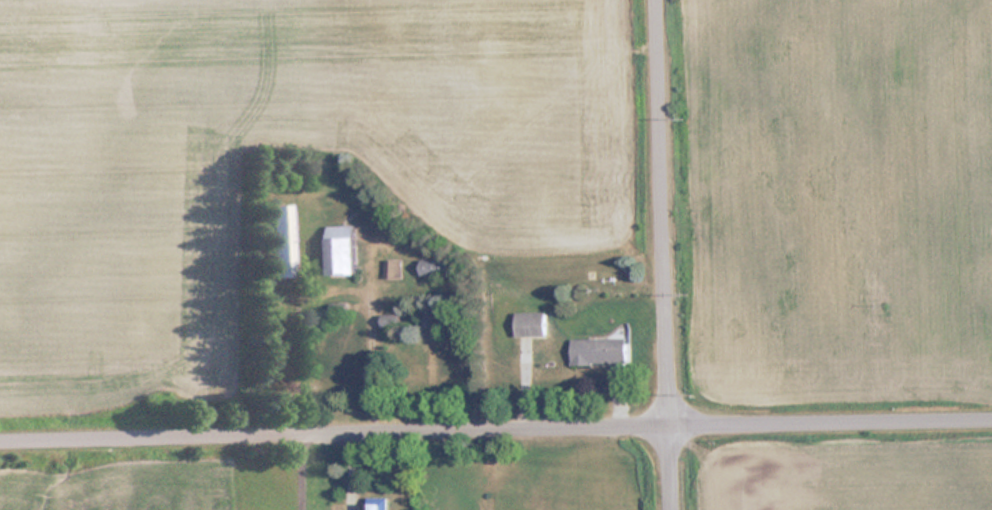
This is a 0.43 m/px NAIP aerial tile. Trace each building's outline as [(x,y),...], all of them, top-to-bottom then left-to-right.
[(293,205),(267,205),(268,277),(294,277),(293,205)] [(354,225),(326,225),(326,273),(354,273),(354,225)] [(418,274),(448,274),(448,259),(418,259),(418,274)] [(398,261),(384,261),(384,278),(398,278),(398,261)] [(513,336),(544,336),(544,312),(513,312),(513,336)] [(399,315),(381,315),(381,328),(399,328),(399,315)] [(569,338),(569,363),(626,363),(626,338),(569,338)] [(456,372),(456,350),(436,350),(436,372),(456,372)] [(385,497),(365,497),(365,509),(357,509),(385,509),(385,497)]
